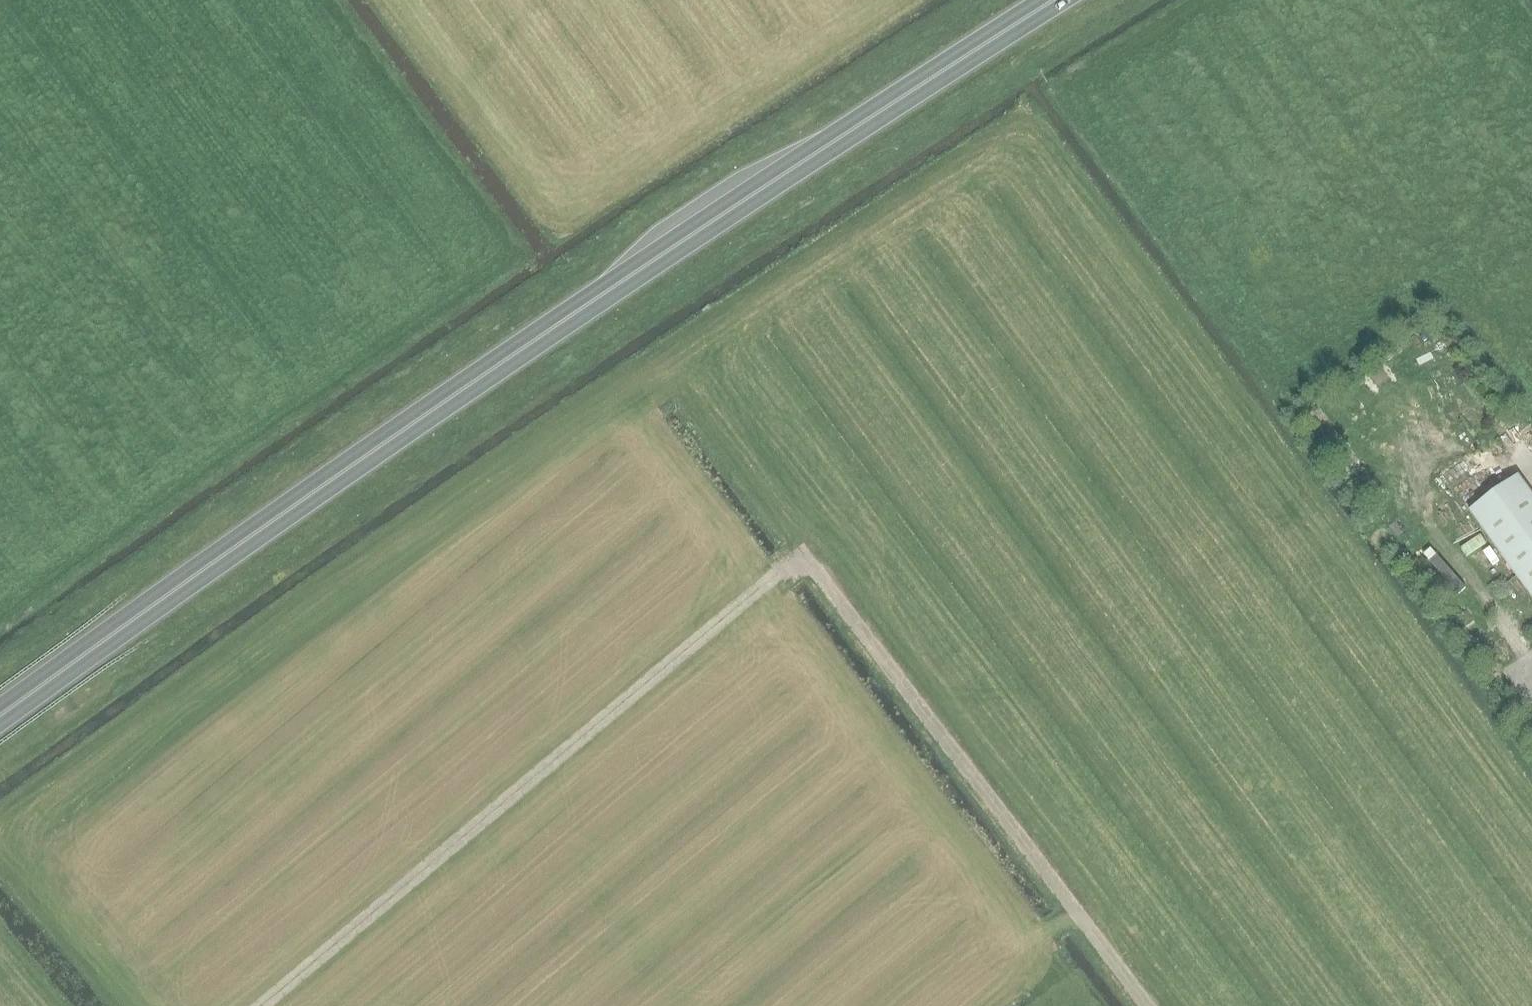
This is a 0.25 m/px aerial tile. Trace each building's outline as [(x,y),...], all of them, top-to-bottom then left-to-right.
[(1518,477),(1469,512),(1531,599),(1531,496),(1518,477)]
